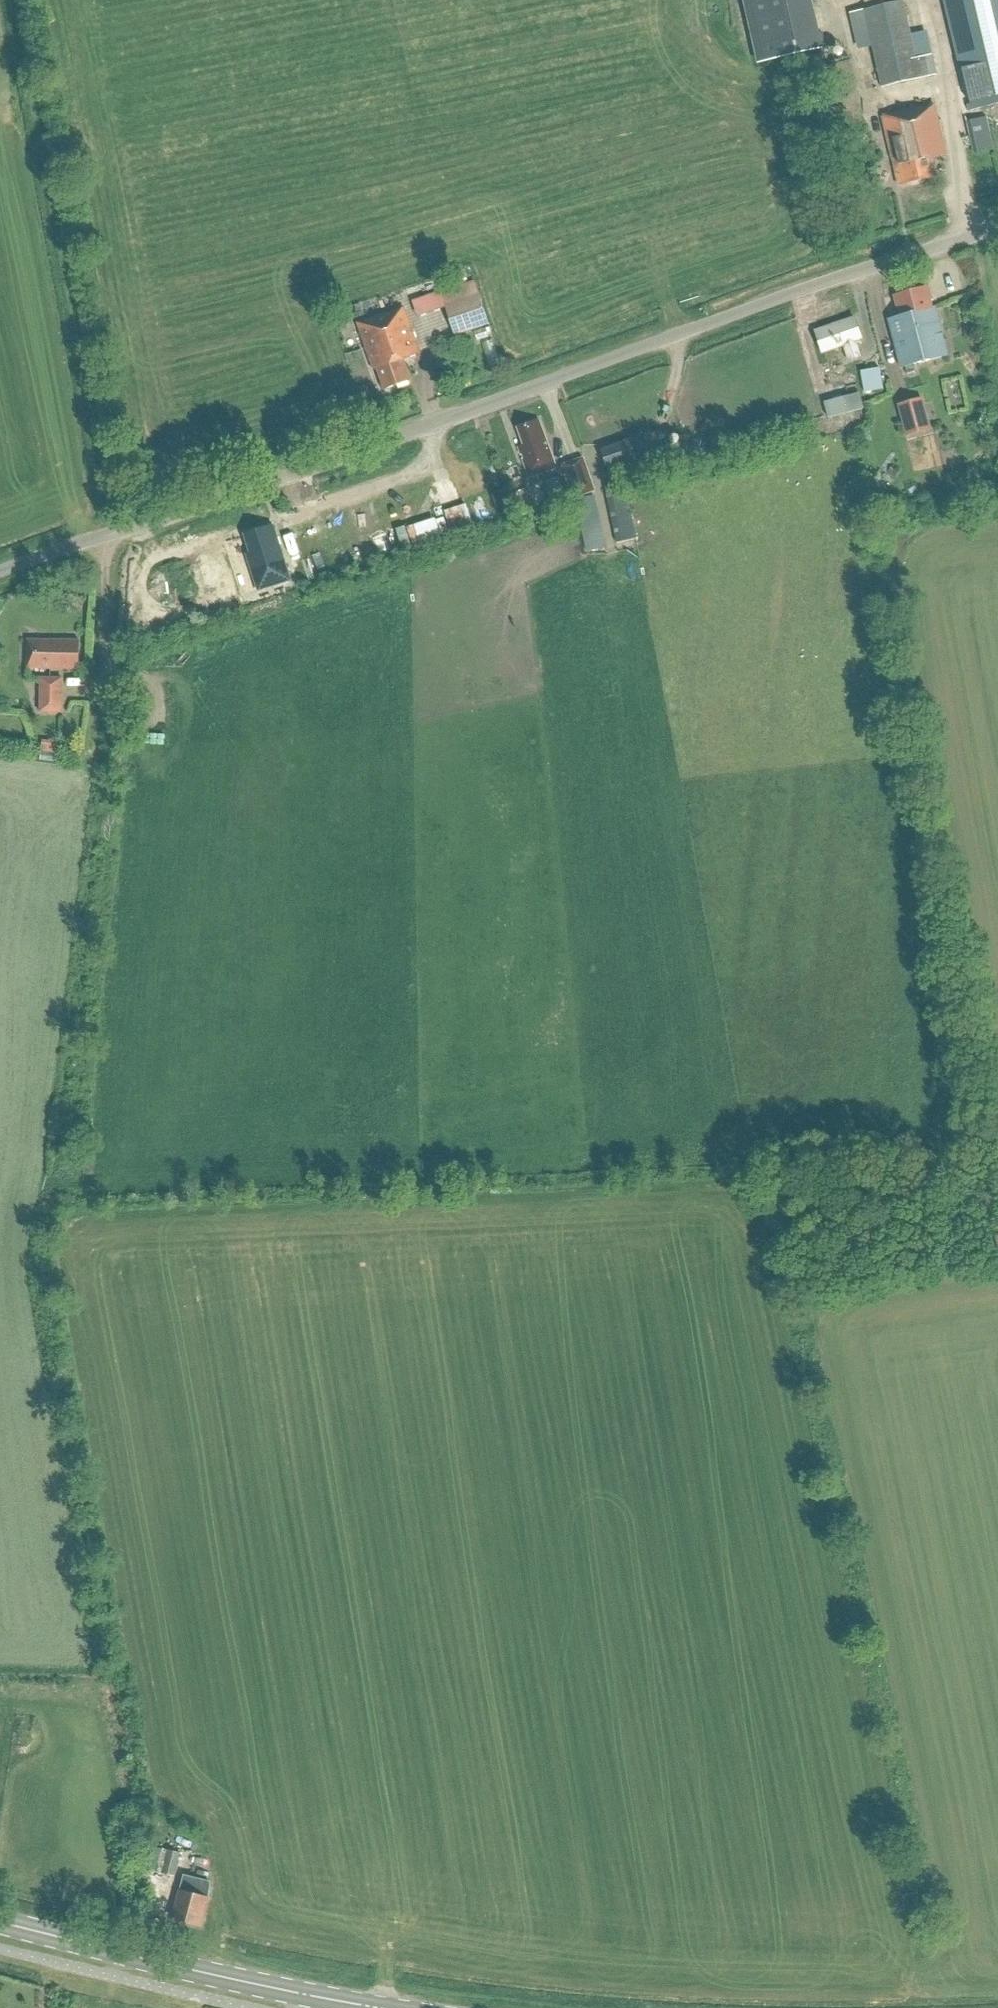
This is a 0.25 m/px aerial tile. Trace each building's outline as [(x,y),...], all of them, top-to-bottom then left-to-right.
[(759,63),(823,49),(812,0),(745,0),(759,63)] [(972,110),(997,104),(997,0),(946,0),(972,110)] [(852,13),(860,50),(860,51),(873,48),(881,89),(936,77),(932,56),(915,59),(902,2),(852,13)] [(810,73),(807,74),(824,144),(867,133),(849,61),(826,67),(822,54),(806,59),(810,73)] [(883,119),(892,156),(899,185),(934,176),(930,159),(945,155),(933,107),(883,119)] [(986,117),(966,122),(970,138),(990,133),(986,117)] [(455,336),(488,324),(472,281),(440,292),(455,336)] [(896,295),(901,315),(888,319),(900,367),(948,355),(936,307),(931,308),(925,288),(896,295)] [(406,310),(359,326),(374,372),(378,370),(385,389),(411,381),(404,360),(421,354),(406,310)] [(856,321),(816,335),(822,352),(843,344),(849,361),(862,357),(856,340),(862,338),(856,321)] [(835,362),(840,376),(852,371),(847,357),(835,362)] [(879,368),(861,371),(865,393),(883,390),(879,368)] [(931,430),(923,398),(898,404),(906,436),(931,430)] [(539,420),(518,428),(524,445),(518,447),(529,478),(556,468),(539,420)] [(653,464),(644,437),(601,451),(610,478),(653,464)] [(564,467),(573,494),(590,488),(582,461),(564,467)] [(637,539),(624,483),(604,488),(618,543),(637,539)] [(535,512),(526,489),(509,495),(518,519),(535,512)] [(290,579),(273,526),(244,535),(250,553),(246,555),(258,590),(290,579)] [(29,640),(29,668),(80,669),(80,641),(29,640)] [(63,679),(41,678),(40,713),(63,713),(63,679)] [(180,1853),(168,1851),(162,1874),(175,1878),(180,1853)] [(185,1875),(183,1880),(173,1919),(202,1927),(209,1899),(208,1898),(208,1896),(211,1881),(185,1875)]
